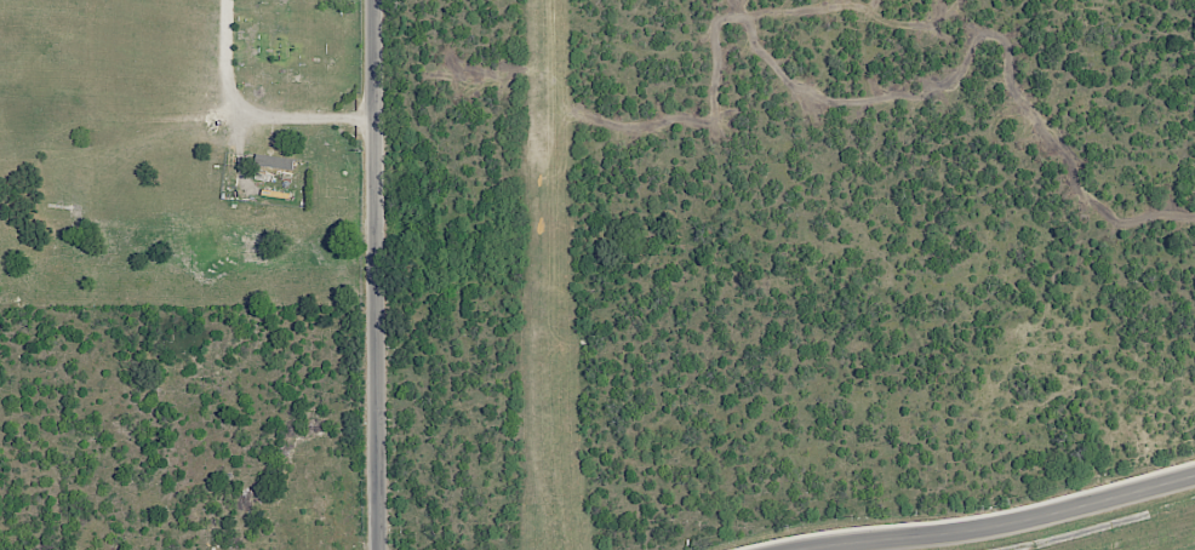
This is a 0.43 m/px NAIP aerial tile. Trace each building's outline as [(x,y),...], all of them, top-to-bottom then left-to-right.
[(253,165),(253,155),(293,160),(292,170),(253,165)]
